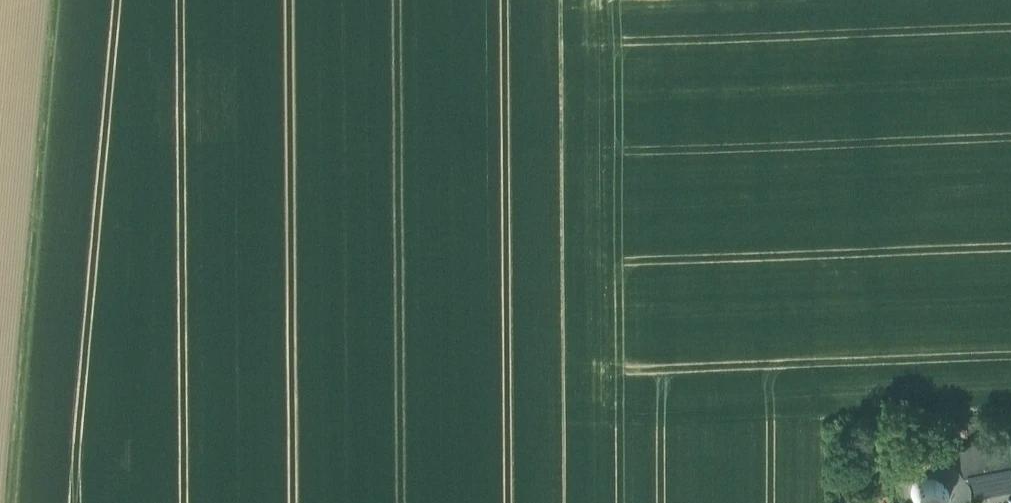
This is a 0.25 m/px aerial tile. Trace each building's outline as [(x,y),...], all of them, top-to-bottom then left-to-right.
[(971,498),(992,493),(990,486),(1010,480),(1010,460),(1008,443),(977,449),(968,442),(952,457),(960,464),(966,474),(969,482),(971,498)] [(971,498),(969,482),(966,474),(960,464),(952,457),(938,452),(926,452),(914,455),(904,461),(896,470),(891,481),(889,494),(891,502),(969,502),(971,498)]
